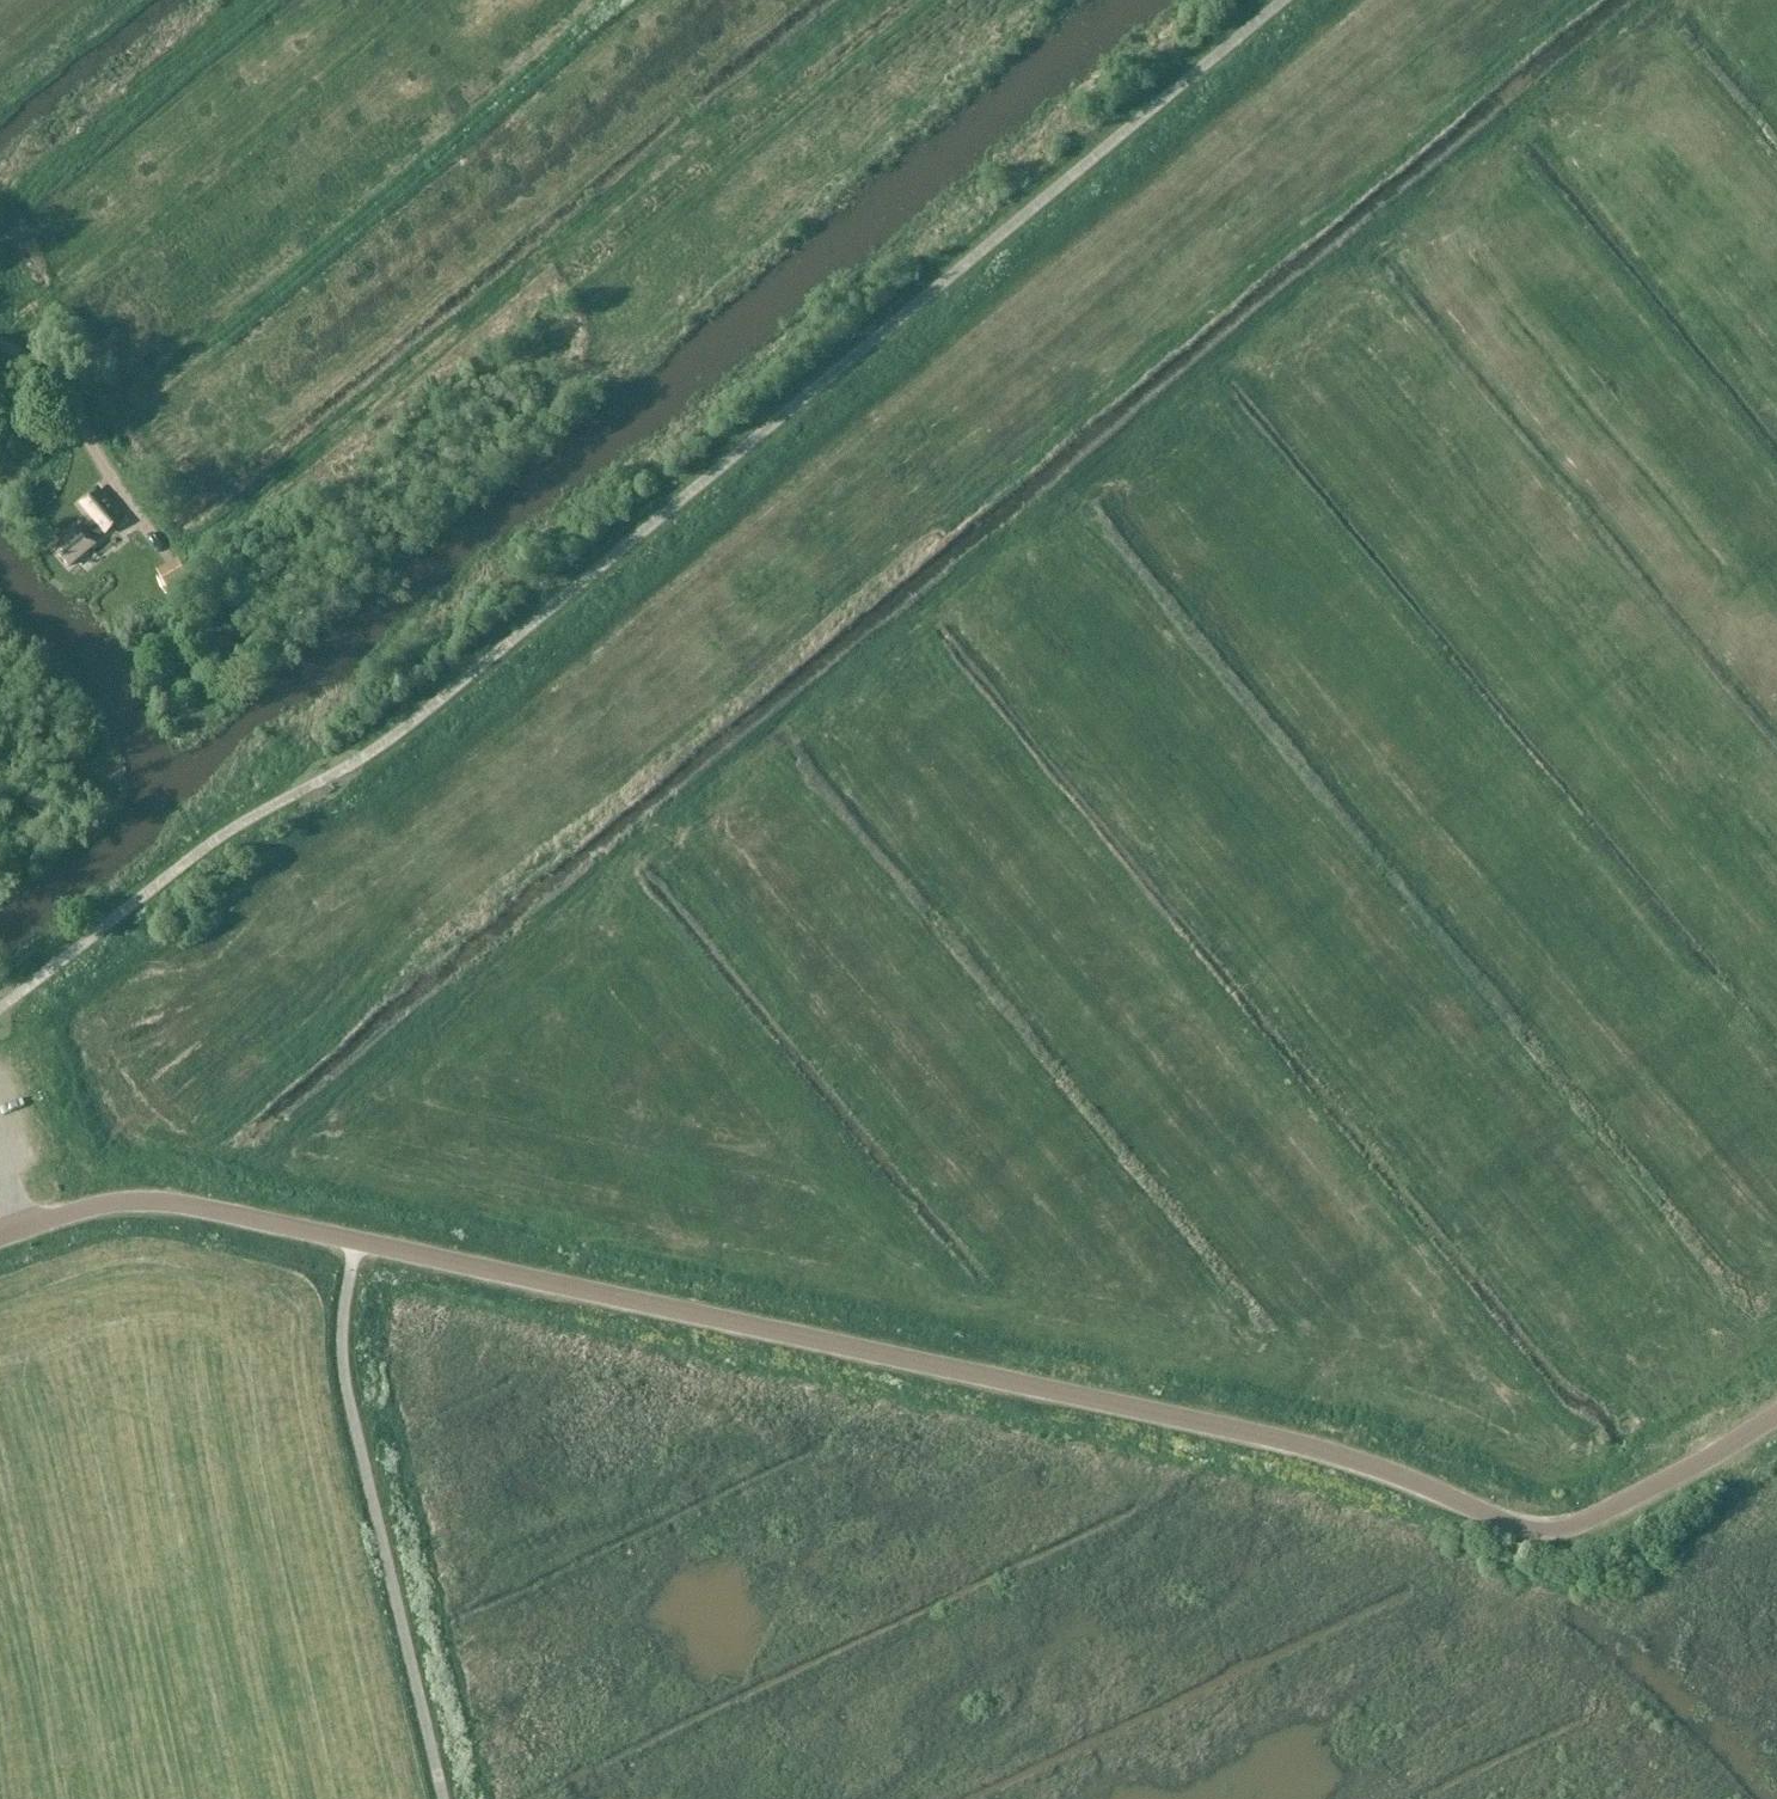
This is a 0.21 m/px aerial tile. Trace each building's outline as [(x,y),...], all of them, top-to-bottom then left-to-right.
[(85,515),(93,524),(80,535),(77,531),(54,549),(69,568),(92,550),(91,547),(105,535),(105,536),(121,521),(102,499),(85,515)] [(179,562),(158,573),(171,597),(192,585),(179,562)] [(20,1107),(20,1095),(0,1096),(0,1108),(20,1107)]
